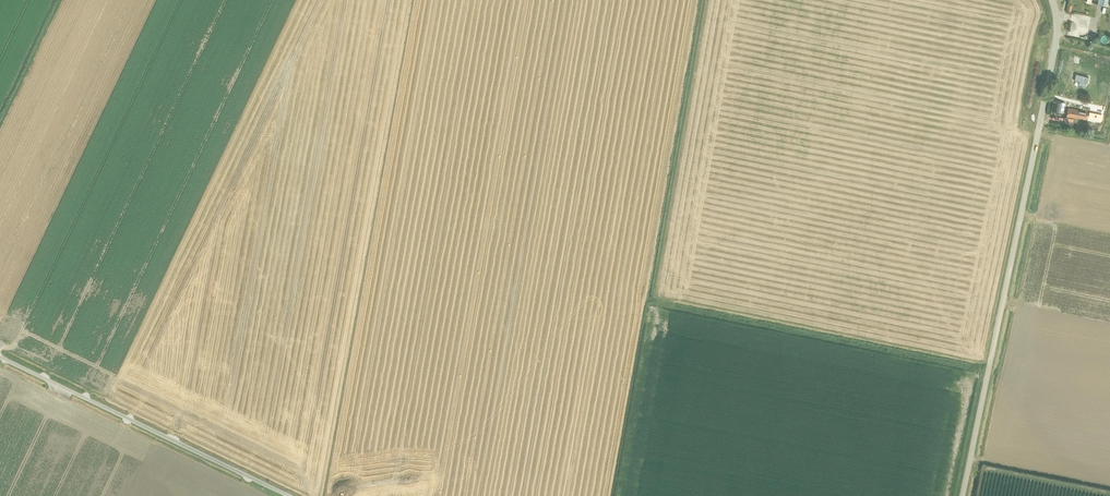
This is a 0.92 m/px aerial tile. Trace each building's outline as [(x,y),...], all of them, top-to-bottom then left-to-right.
[(1075,77),(1074,80),(1079,82),(1078,85),(1085,86),(1086,83),(1087,84),(1089,77),(1083,76),(1076,74),(1075,77)] [(1052,110),(1051,113),(1059,114),(1060,112),(1060,111),(1063,112),(1065,102),(1062,102),(1054,100),(1053,104),(1052,110)] [(1068,108),(1067,116),(1086,120),(1088,112),(1068,108)]
